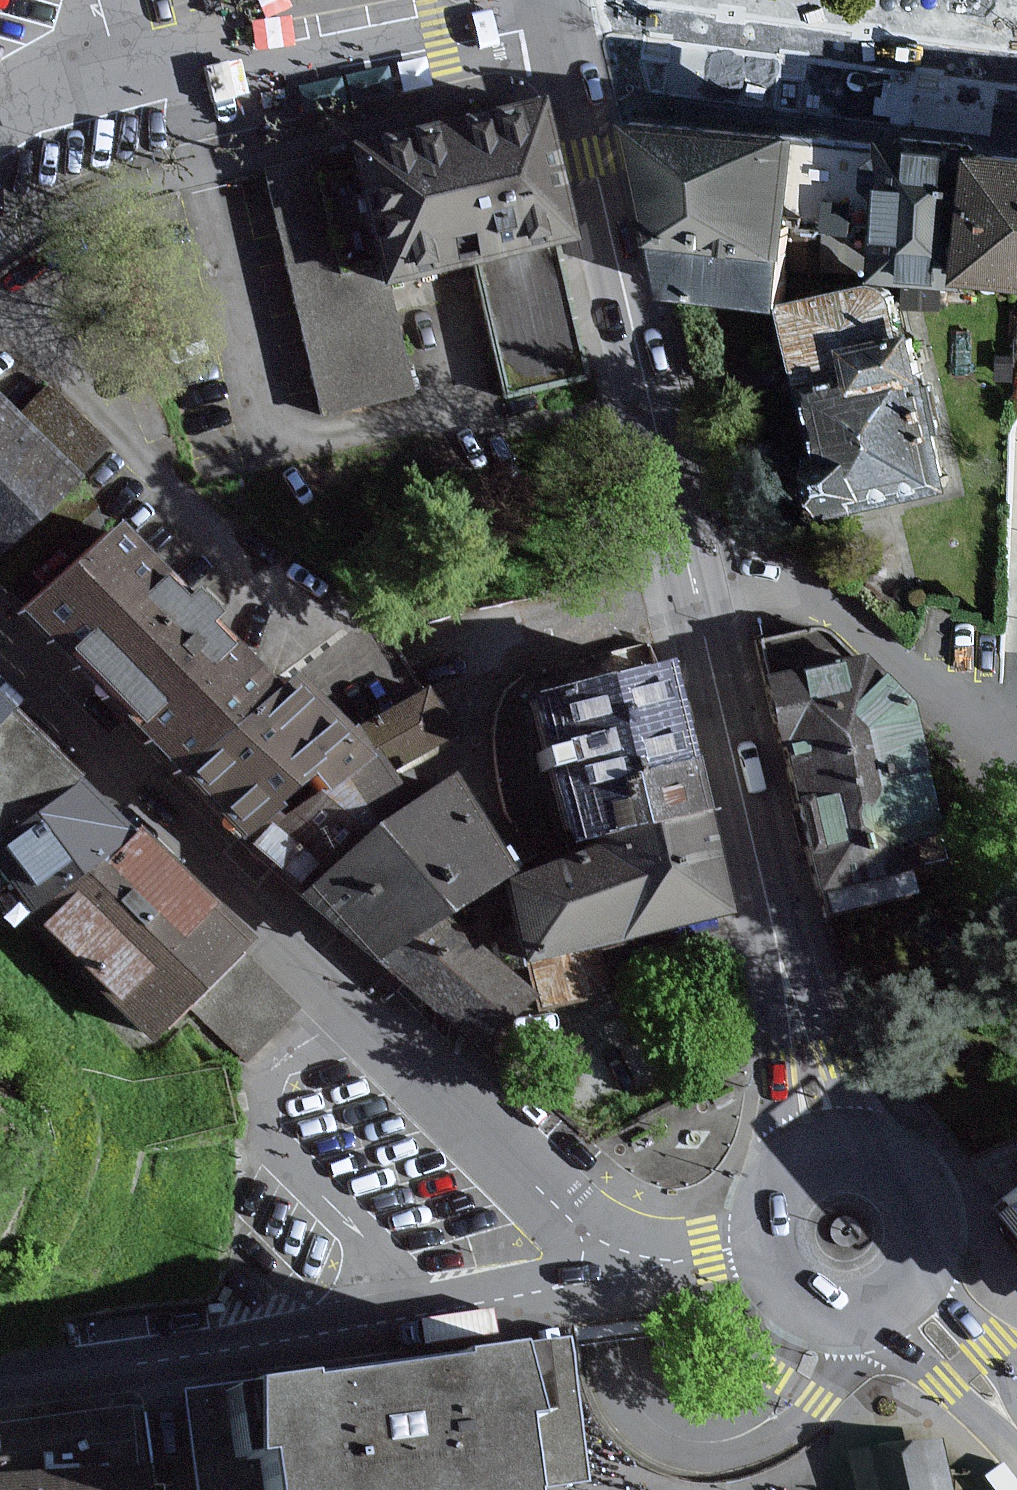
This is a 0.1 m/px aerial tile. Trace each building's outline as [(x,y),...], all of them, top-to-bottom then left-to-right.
[(791,311),(792,304),(800,231),(807,129),(629,109),(668,297),(713,296),(713,312),(784,311),(791,311)] [(373,287),(385,285),(477,266),(554,249),(526,116),(343,156),(373,287)] [(800,231),(875,237),(884,136),(807,129),(800,231)] [(908,284),(961,280),(975,146),(884,136),(875,237),(876,282),(883,282),(908,284)] [(975,146),(961,280),(1016,285),(1016,151),(975,146)] [(343,156),(262,175),(317,421),(411,400),(385,285),(373,287),(343,156)] [(582,384),(554,249),(477,266),(505,400),(582,384)] [(956,492),(908,284),(883,282),(792,304),(791,311),(784,311),(832,521),(956,492)] [(0,412),(0,552),(71,484),(0,412)] [(16,619),(173,784),(260,702),(103,537),(16,619)] [(898,714),(853,666),(761,686),(811,893),(819,892),(823,914),(906,899),(894,847),(918,840),(898,714)] [(669,677),(527,710),(550,808),(692,775),(669,677)] [(228,842),(243,829),(334,742),(279,684),(260,702),(173,784),(228,842)] [(458,732),(429,691),(346,730),(385,774),(458,732)] [(8,706),(0,715),(0,849),(75,783),(8,706)] [(346,730),(334,742),(243,829),(302,899),(411,802),(385,774),(346,730)] [(726,924),(692,775),(550,808),(563,865),(574,863),(606,856),(627,947),(726,924)] [(458,777),(411,802),(302,899),(377,961),(448,914),(509,862),(458,777)] [(0,849),(0,867),(45,922),(124,832),(75,783),(0,849)] [(241,950),(124,832),(45,922),(151,1044),(185,1011),(243,1069),(299,1015),(237,953),(241,950)] [(606,856),(574,863),(563,865),(502,879),(524,971),(627,947),(606,856)] [(531,994),(448,914),(377,961),(481,1046),(531,994)] [(999,1205),(1016,1230),(1016,1190),(999,1205)] [(541,1475),(584,1469),(566,1340),(191,1392),(205,1489),(543,1489),(541,1475)] [(136,1414),(0,1427),(0,1489),(143,1489),(136,1414)]
